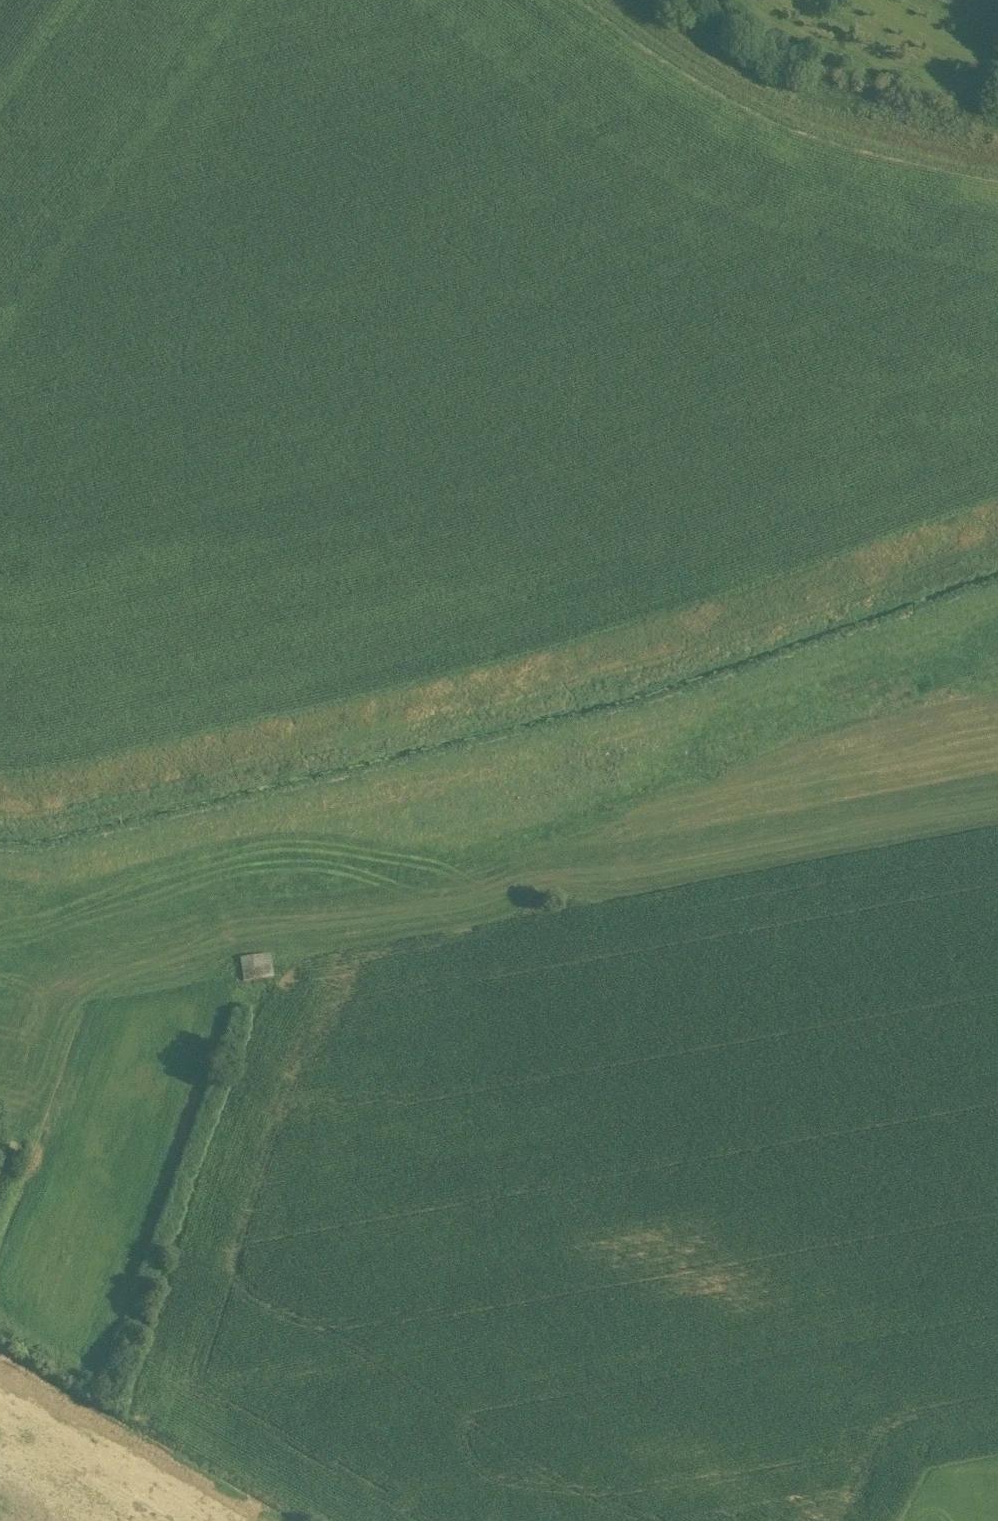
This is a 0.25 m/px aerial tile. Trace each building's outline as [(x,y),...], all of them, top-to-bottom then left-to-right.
[(272,958),(243,961),(245,982),(274,980),(272,958)]
